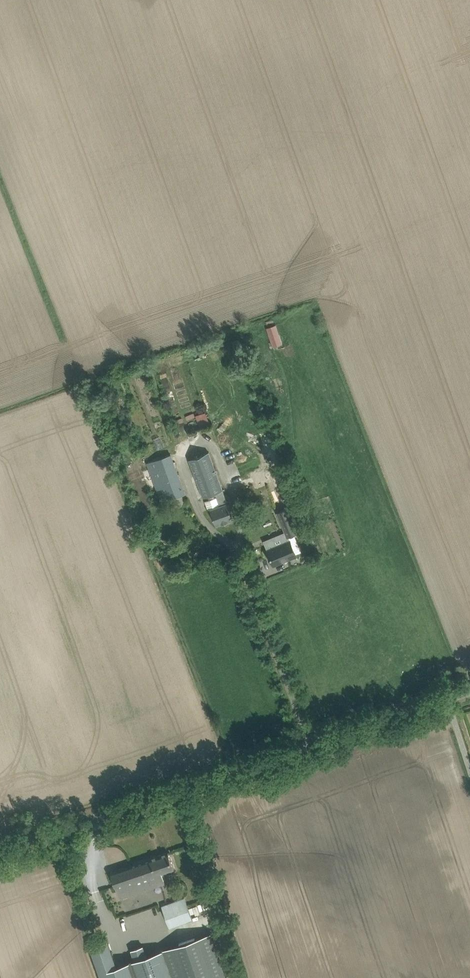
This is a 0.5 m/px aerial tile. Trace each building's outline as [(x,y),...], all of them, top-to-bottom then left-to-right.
[(276,325),(266,328),(273,347),(283,344),(276,325)] [(232,342),(237,355),(244,352),(239,339),(232,342)] [(196,416),(200,427),(210,423),(206,412),(196,416)] [(153,439),(157,450),(163,448),(158,437),(153,439)] [(234,519),(209,452),(190,459),(204,497),(215,492),(217,496),(205,501),(208,510),(211,509),(217,525),(234,519)] [(162,503),(186,494),(179,477),(171,454),(147,463),(162,503)] [(285,532),(287,537),(289,536),(298,532),(288,508),(277,513),(285,532)] [(285,532),(263,541),(267,550),(274,565),(297,556),(296,554),(290,540),(289,536),(287,537),(285,532)] [(120,899),(154,887),(165,883),(161,873),(174,869),(168,852),(111,871),(120,899)] [(169,927),(192,919),(184,897),(161,906),(169,927)] [(163,949),(173,977),(227,977),(211,933),(163,949)] [(90,946),(101,977),(173,977),(163,949),(147,955),(143,945),(131,950),(134,959),(117,965),(108,939),(90,946)]
